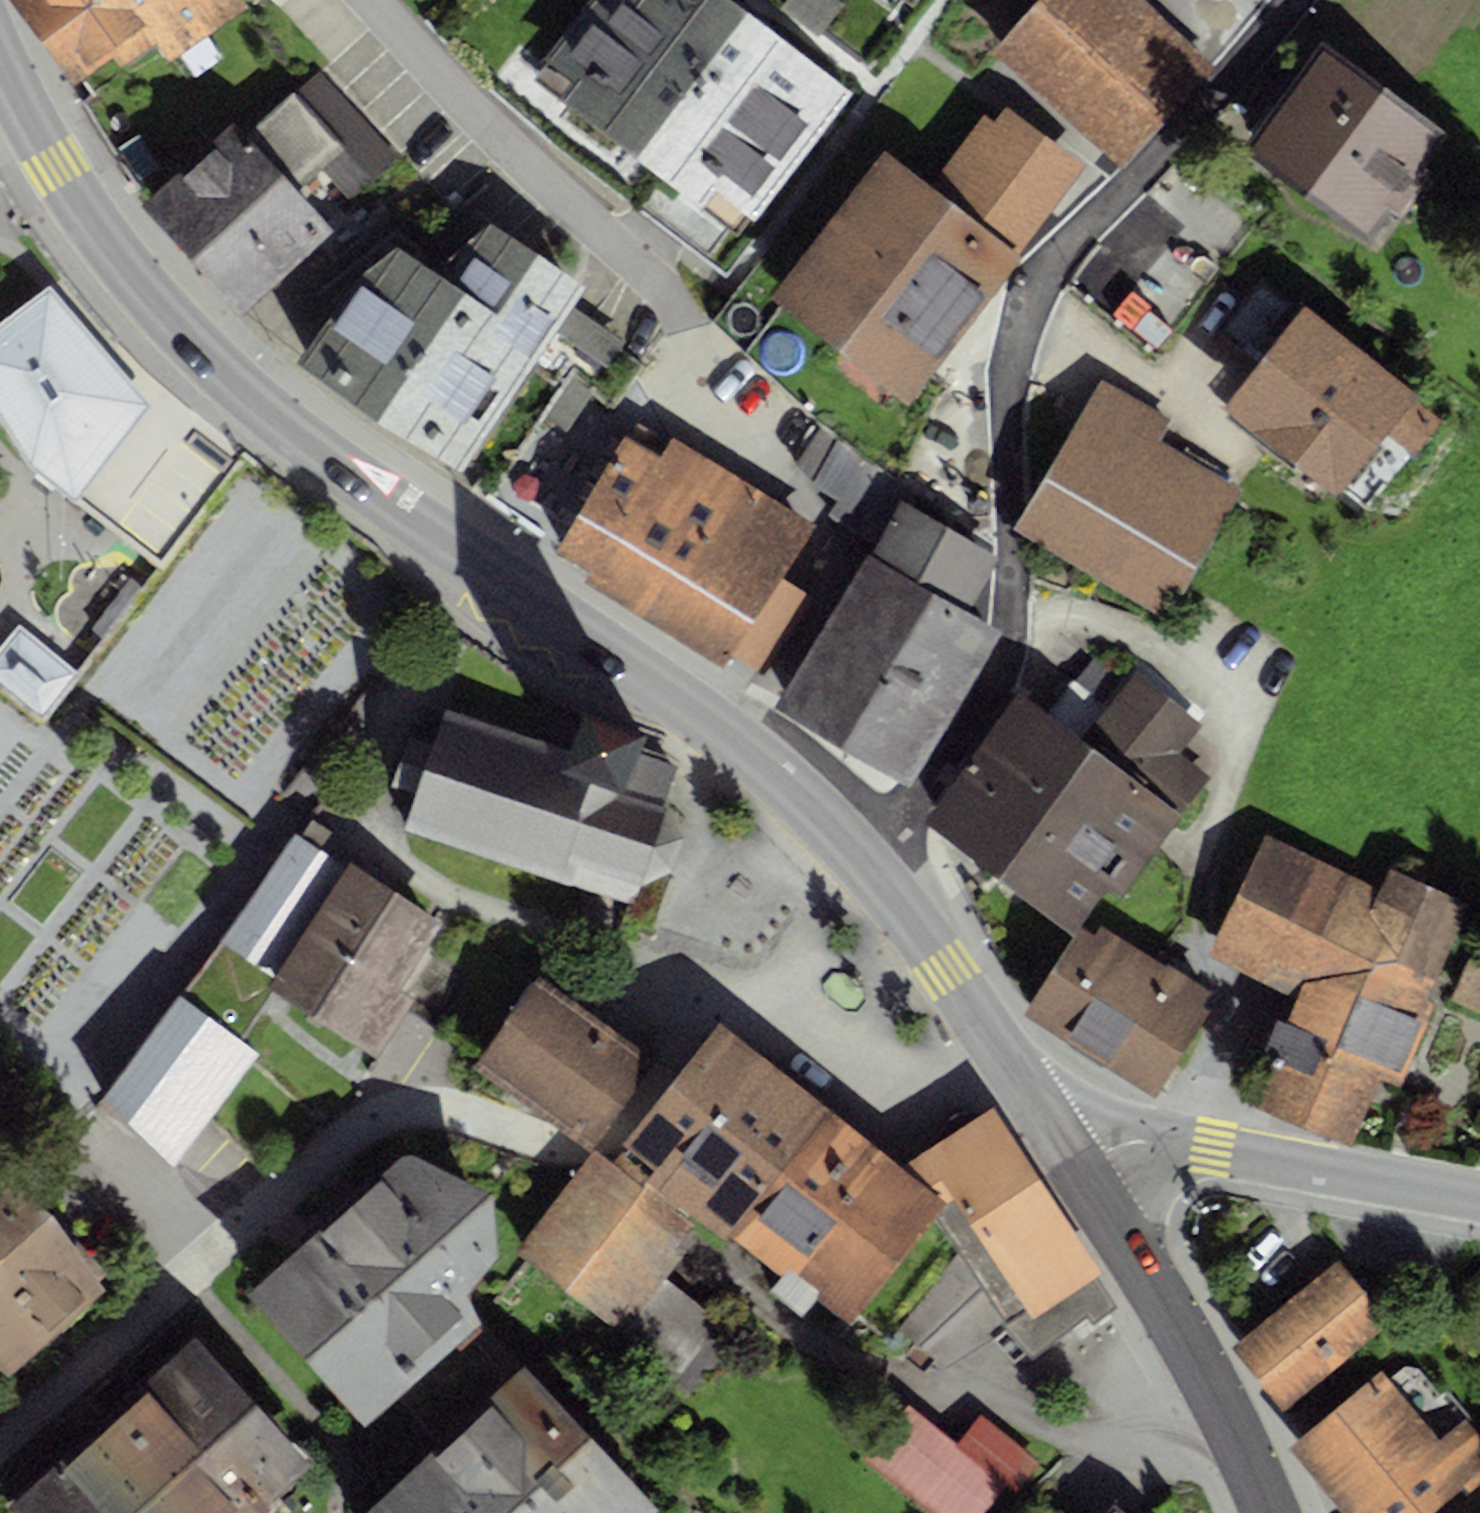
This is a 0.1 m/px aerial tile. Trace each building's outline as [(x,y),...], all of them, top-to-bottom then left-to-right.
[(83,81),(112,57),(120,67),(158,39),(171,58),(245,5),(241,0),(26,0),(83,81)] [(571,80),(555,101),(702,210),(715,192),(753,220),(850,92),(726,0),(591,0),(546,60),(571,80)] [(991,50),(1122,169),(1216,67),(1142,0),(1037,0),(991,50)] [(1449,132),(1322,41),(1245,147),(1372,238),(1392,211),(1405,221),(1438,175),(1425,165),(1449,132)] [(150,198),(141,206),(240,314),(333,229),(297,189),(320,168),(343,193),(364,173),(371,180),(398,156),(320,71),(249,136),(235,120),(150,198)] [(930,184),(883,148),(768,297),(908,404),(1022,256),(1019,254),(1087,166),(1005,104),(992,120),(984,114),(930,184)] [(353,279),(296,361),(466,468),(555,333),(607,367),(623,341),(573,306),(587,285),(490,223),(436,269),(398,245),(353,279)] [(1447,414),(1264,271),(1217,331),(1257,362),(1222,408),(1336,497),(1342,489),(1370,512),(1447,414)] [(0,325),(0,415),(32,467),(77,496),(147,404),(50,286),(0,325)] [(1168,421),(1103,381),(1013,528),(1163,620),(1242,492),(1157,440),(1168,421)] [(813,523),(670,437),(661,453),(624,430),(552,550),(588,571),(582,581),(724,666),(731,655),(758,671),(806,591),(781,577),(813,523)] [(921,490),(839,441),(813,484),(840,500),(832,514),(880,543),(782,705),(906,780),(996,632),(966,614),(1002,555),(913,502),(921,490)] [(0,651),(0,686),(45,722),(83,675),(21,625),(0,651)] [(1098,653),(1074,684),(1107,708),(1130,677),(1098,653)] [(1048,715),(1016,692),(929,816),(1076,929),(1108,886),(1124,898),(1214,777),(1183,754),(1205,725),(1134,672),(1130,677),(1107,708),(1074,684),(1072,682),(1048,715)] [(409,826),(633,904),(641,881),(670,872),(678,852),(684,837),(667,805),(663,804),(676,767),(635,752),(642,731),(582,710),(567,753),(447,711),(436,743),(410,734),(393,783),(421,793),(409,826)] [(347,864),(346,867),(295,831),(217,939),(221,942),(276,977),(268,987),(274,991),(376,1056),(411,998),(400,992),(441,920),(347,864)] [(1381,889),(1269,847),(1217,952),(1297,998),(1253,1108),(1351,1144),(1380,1082),(1401,1087),(1471,903),(1390,869),(1381,889)] [(1094,932),(1082,925),(1025,1015),(1154,1095),(1209,1007),(1203,1004),(1211,991),(1100,922),(1094,932)] [(276,977),(221,942),(182,995),(241,1040),(274,991),(268,987),(276,977)] [(1474,945),(1451,1000),(1479,1012),(1479,947),(1474,945)] [(538,974),(473,1066),(590,1150),(656,1058),(538,974)] [(177,992),(102,1095),(175,1165),(259,1054),(241,1040),(182,995),(177,992)] [(720,1023),(623,1142),(654,1167),(647,1179),(728,1242),(733,1237),(829,1111),(720,1023)] [(1101,1273),(990,1106),(898,1166),(944,1202),(933,1215),(960,1254),(898,1328),(947,1367),(1008,1332),(1032,1356),(1087,1315),(1093,1323),(1115,1307),(1097,1278),(1101,1273)] [(829,1111),(733,1237),(783,1273),(770,1289),(800,1315),(816,1296),(848,1320),(933,1215),(944,1202),(898,1166),(829,1111)] [(596,1148),(515,1251),(621,1334),(627,1326),(666,1276),(685,1252),(678,1246),(694,1225),(596,1148)] [(319,1227),(244,1290),(364,1426),(400,1395),(470,1335),(482,1324),(455,1291),(499,1254),(489,1189),(407,1152),(319,1227)] [(7,1379),(111,1289),(0,1161),(0,1371),(7,1379)] [(1337,1259),(1239,1345),(1286,1406),(1389,1323),(1337,1259)] [(705,1307),(666,1276),(627,1326),(666,1357),(705,1307)] [(282,1504),(276,1497),(313,1464),(196,1333),(7,1501),(18,1512),(272,1512),(282,1504)] [(439,1439),(507,1377),(470,1335),(400,1395),(439,1439)] [(359,1512),(657,1512),(663,1508),(526,1360),(507,1377),(439,1439),(359,1512)] [(1347,1512),(1432,1512),(1460,1489),(1466,1496),(1479,1484),(1479,1436),(1465,1418),(1439,1439),(1381,1370),(1293,1446),(1347,1512)] [(854,1451),(934,1512),(982,1512),(1028,1454),(980,1417),(959,1445),(896,1396),(854,1451)] [(1114,1502),(1105,1512),(1126,1512),(1114,1502)]
